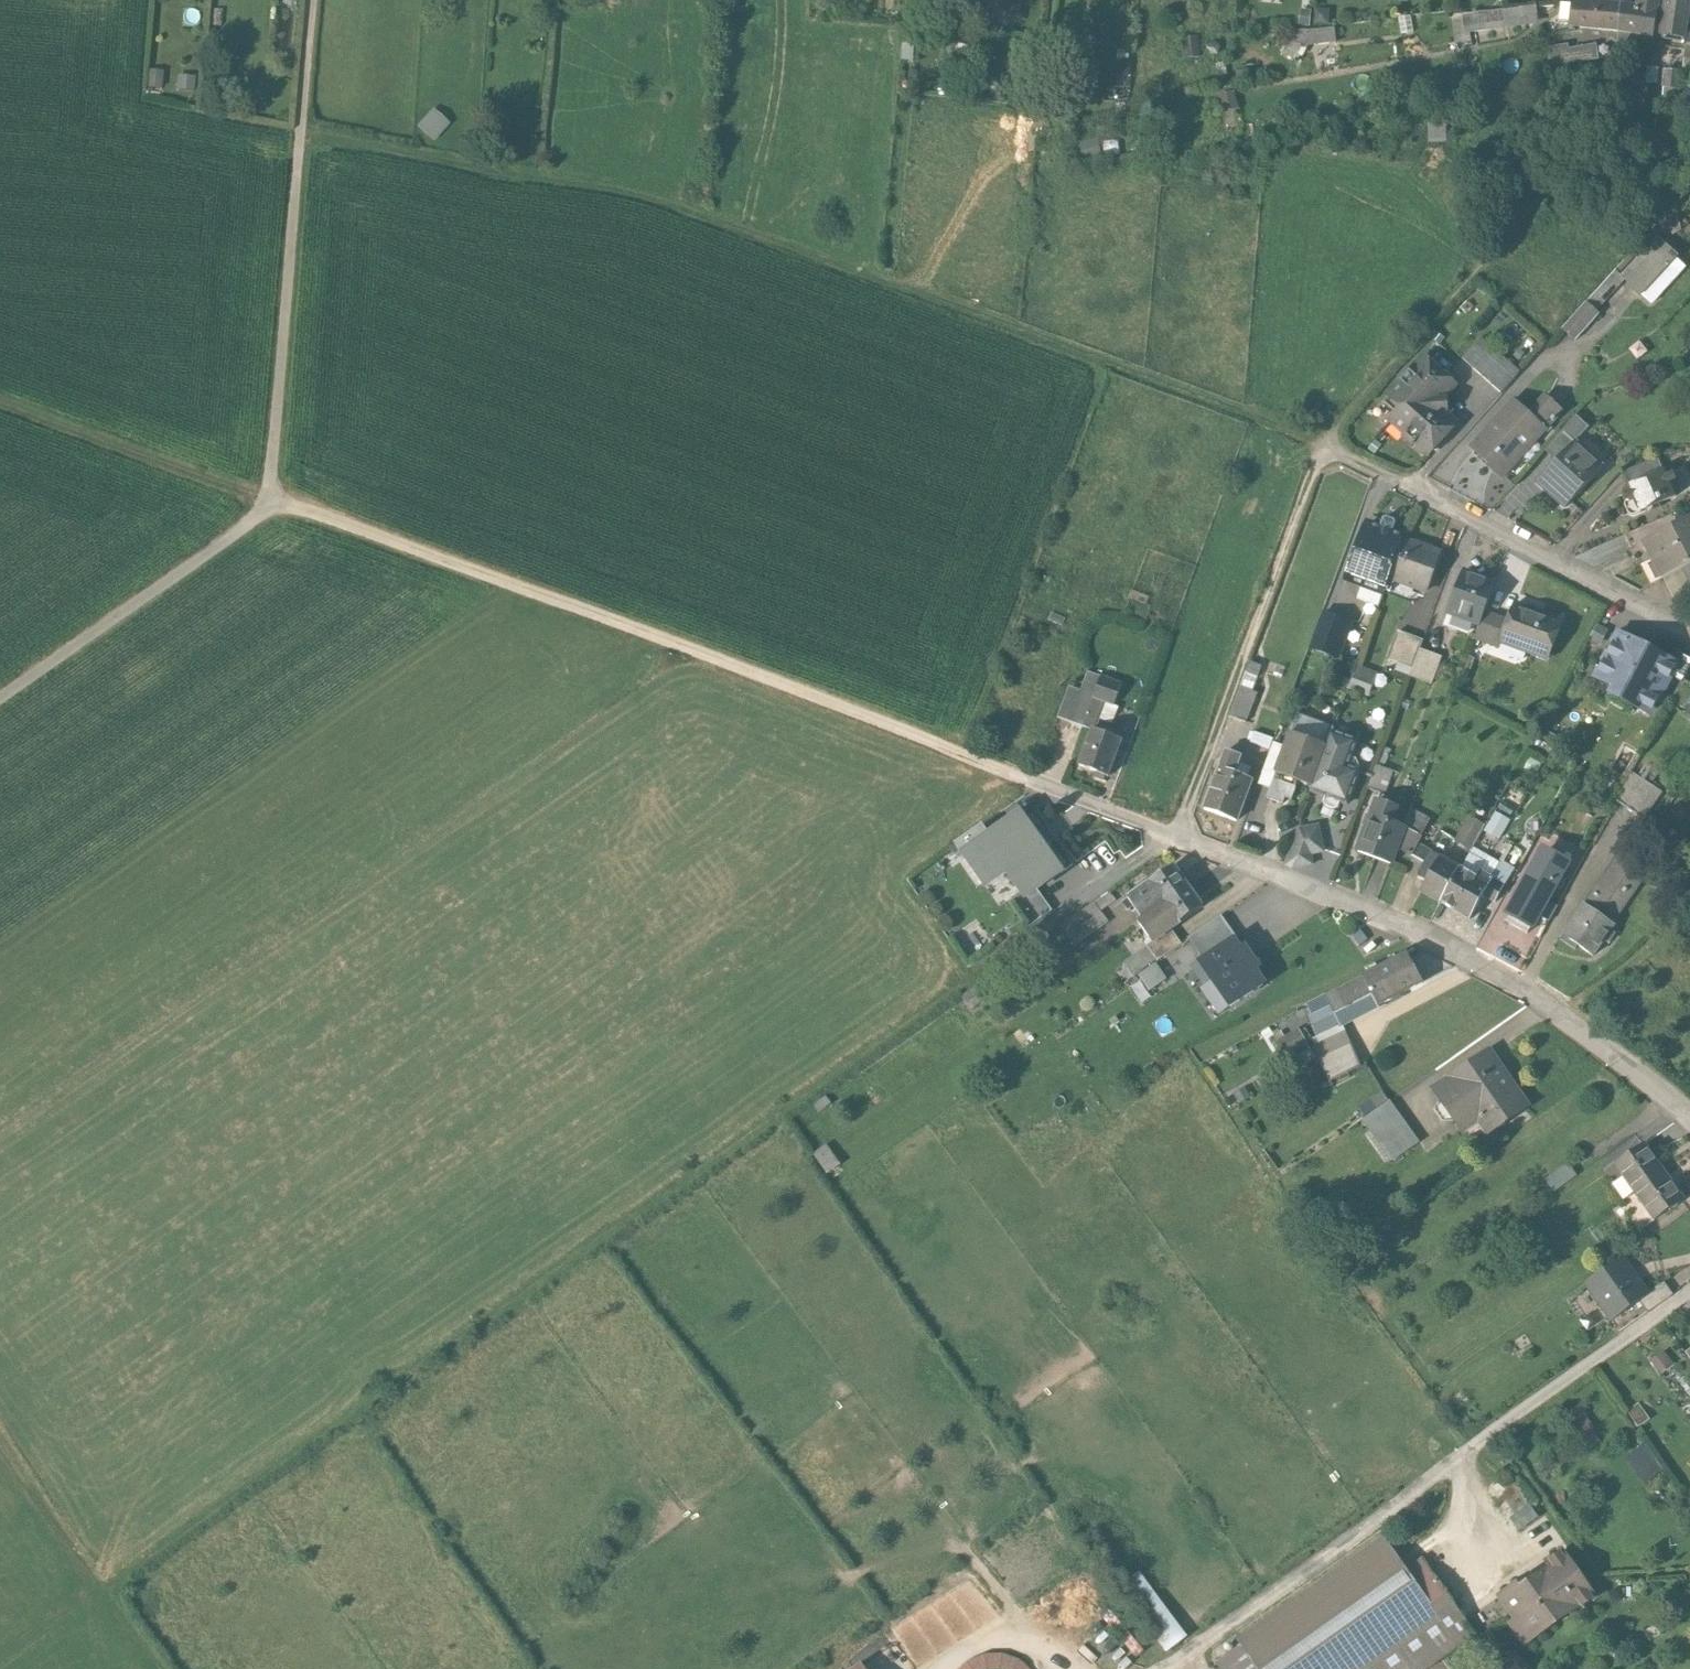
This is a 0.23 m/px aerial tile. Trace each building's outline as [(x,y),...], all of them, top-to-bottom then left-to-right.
[(1625,9),(1622,38),(1621,47),(1637,49),(1638,44),(1655,46),(1660,1),(1649,0),(1636,0),(1635,10),(1625,9)] [(1663,44),(1687,49),(1689,32),(1689,26),(1689,0),(1669,0),(1663,44)] [(1551,4),(1457,16),(1460,37),(1554,24),(1551,4)] [(1622,38),(1625,9),(1579,4),(1576,34),(1622,38)] [(1570,46),(1547,50),(1550,68),(1599,61),(1598,49),(1571,52),(1570,46)] [(1683,77),(1666,77),(1666,94),(1682,95),(1683,77)] [(1675,256),(1656,239),(1622,276),(1652,303),(1684,267),(1674,257),(1675,256)] [(1600,319),(1587,307),(1565,332),(1578,343),(1600,319)] [(1463,366),(1500,397),(1518,377),(1481,345),(1463,366)] [(1458,387),(1426,359),(1386,405),(1397,415),(1387,426),(1429,463),(1460,428),(1447,417),(1447,401),(1458,387)] [(1545,397),(1527,419),(1545,434),(1548,436),(1566,414),(1545,397)] [(1527,419),(1511,405),(1471,452),(1505,481),(1545,434),(1527,419)] [(1551,454),(1562,464),(1575,448),(1588,432),(1577,423),(1551,454)] [(1602,471),(1575,448),(1562,464),(1540,489),(1566,512),(1602,471)] [(1665,474),(1623,492),(1628,505),(1625,511),(1631,521),(1637,524),(1680,504),(1674,490),(1676,484),(1672,476),(1665,474)] [(1640,549),(1644,547),(1683,528),(1677,516),(1635,537),(1640,549)] [(1683,528),(1644,547),(1661,583),(1683,573),(1689,569),(1689,525),(1683,528)] [(1366,530),(1346,581),(1386,596),(1390,586),(1404,547),(1405,545),(1366,530)] [(1404,547),(1390,586),(1425,599),(1439,561),(1404,547)] [(1498,587),(1466,575),(1448,620),(1480,632),(1486,617),(1498,587)] [(1563,628),(1517,611),(1511,626),(1503,649),(1548,667),(1563,628)] [(1511,626),(1486,617),(1480,632),(1476,644),(1501,653),(1503,649),(1511,626)] [(1355,628),(1331,618),(1315,658),(1339,667),(1355,628)] [(1412,680),(1423,653),(1426,646),(1401,636),(1391,663),(1401,667),(1398,675),(1412,680)] [(1656,725),(1684,670),(1622,639),(1599,685),(1612,692),(1608,701),(1656,725)] [(1445,661),(1423,653),(1412,680),(1434,688),(1445,661)] [(1349,683),(1370,690),(1376,670),(1356,663),(1349,683)] [(1059,722),(1082,731),(1093,704),(1114,712),(1123,689),(1090,677),(1083,697),(1071,692),(1059,722)] [(1237,725),(1250,729),(1260,702),(1248,697),(1237,725)] [(1300,721),(1278,779),(1298,786),(1315,792),(1333,744),(1336,735),(1300,721)] [(1118,743),(1091,732),(1076,771),(1103,781),(1118,743)] [(1274,741),(1256,734),(1252,746),(1269,753),(1274,741)] [(1315,792),(1313,796),(1326,801),(1324,806),(1326,812),(1336,816),(1341,813),(1343,807),(1348,809),(1359,781),(1353,779),(1355,774),(1353,770),(1348,768),(1354,752),(1333,744),(1315,792)] [(1240,823),(1254,784),(1236,778),(1242,760),(1229,755),(1208,811),(1240,823)] [(1388,784),(1390,767),(1375,766),(1373,782),(1388,784)] [(1278,779),(1269,802),(1283,808),(1286,799),(1292,801),(1298,786),(1278,779)] [(1659,796),(1635,781),(1619,807),(1643,822),(1659,796)] [(1398,816),(1378,808),(1358,857),(1388,869),(1403,833),(1393,829),(1398,816)] [(1066,881),(1026,824),(965,867),(987,898),(992,895),(1005,913),(1017,904),(1020,908),(1023,911),(1042,897),(1066,881)] [(1318,825),(1298,829),(1285,866),(1294,869),(1313,865),(1311,856),(1324,853),(1323,850),(1318,825)] [(1570,865),(1541,848),(1505,912),(1534,929),(1570,865)] [(1465,876),(1438,860),(1427,879),(1433,882),(1424,898),(1445,911),(1465,876)] [(1187,888),(1171,865),(1123,900),(1139,923),(1165,904),(1187,888)] [(1501,866),(1491,883),(1495,885),(1505,891),(1515,875),(1501,866)] [(1638,884),(1613,867),(1559,943),(1594,968),(1619,933),(1612,928),(1624,910),(1621,908),(1638,884)] [(1476,882),(1465,876),(1445,911),(1471,926),(1485,902),(1495,885),(1491,883),(1480,876),(1476,882)] [(1495,885),(1485,902),(1497,909),(1507,892),(1505,891),(1495,885)] [(1204,910),(1187,888),(1165,904),(1182,927),(1204,910)] [(1125,916),(1107,891),(1060,925),(1078,950),(1125,916)] [(1020,908),(1016,910),(1029,928),(1052,911),(1042,897),(1023,911),(1020,908)] [(1152,950),(1182,927),(1165,904),(1139,923),(1134,926),(1152,950)] [(1532,950),(1538,940),(1515,928),(1509,938),(1532,950)] [(1242,947),(1236,938),(1200,963),(1233,1010),(1269,984),(1260,971),(1264,968),(1247,944),(1242,947)] [(1145,945),(1124,960),(1147,991),(1168,976),(1145,945)] [(1426,988),(1411,957),(1362,980),(1377,1011),(1426,988)] [(1377,1011),(1362,980),(1304,1008),(1318,1038),(1343,1026),(1377,1011)] [(1364,1070),(1343,1026),(1318,1038),(1311,1041),(1331,1085),(1364,1070)] [(1310,1050),(1302,1033),(1278,1045),(1286,1062),(1310,1050)] [(1530,1108),(1489,1052),(1433,1093),(1466,1137),(1480,1127),(1489,1139),(1530,1108)] [(1419,1149),(1389,1105),(1363,1123),(1393,1166),(1419,1149)] [(1667,1173),(1648,1149),(1617,1172),(1635,1197),(1667,1173)] [(1568,1165),(1546,1182),(1555,1194),(1577,1177),(1568,1165)] [(1685,1198),(1667,1173),(1635,1197),(1654,1221),(1685,1198)] [(1650,1298),(1623,1261),(1586,1287),(1612,1324),(1650,1298)] [(1689,1327),(1689,1307),(1679,1316),(1688,1328),(1689,1327)] [(1582,1403),(1565,1412),(1578,1436),(1595,1427),(1582,1403)] [(1629,1416),(1641,1431),(1649,1425),(1637,1410),(1629,1416)] [(1529,1511),(1511,1524),(1521,1537),(1539,1523),(1529,1511)] [(1384,1538),(1218,1653),(1229,1668),(1422,1668),(1467,1638),(1420,1569),(1410,1576),(1384,1538)] [(1594,1603),(1561,1554),(1545,1564),(1550,1571),(1521,1591),(1517,1585),(1496,1599),(1513,1625),(1510,1628),(1525,1649),(1594,1603)] [(1136,1656),(1147,1646),(1110,1605),(1099,1616),(1136,1656)] [(1038,1655),(949,1658),(949,1668),(1039,1668),(1038,1655)] [(861,1658),(845,1668),(869,1668),(861,1658)]
